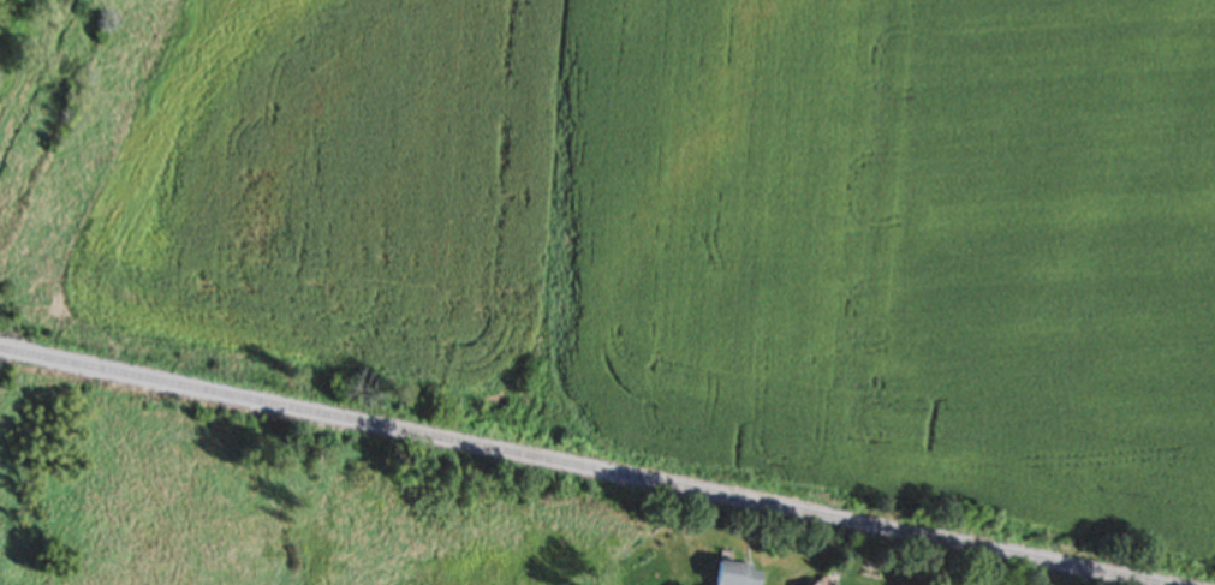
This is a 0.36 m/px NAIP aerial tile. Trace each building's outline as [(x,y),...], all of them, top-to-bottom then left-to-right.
[(762,571),(760,584),(715,584),(720,557),(751,563),(750,569),(762,571)]
